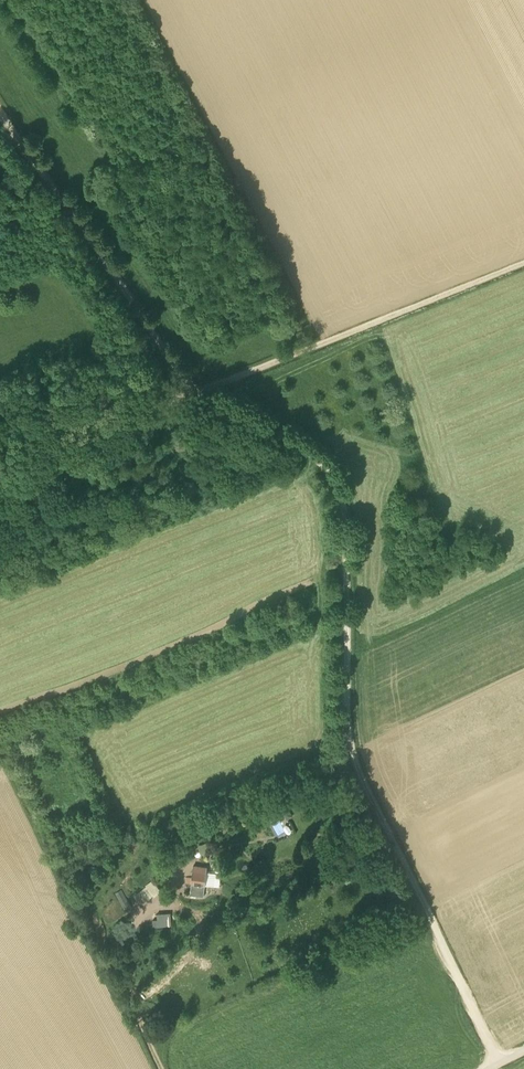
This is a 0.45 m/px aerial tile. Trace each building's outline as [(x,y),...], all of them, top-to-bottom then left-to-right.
[(284,829),(281,823),(295,815),(290,808),(271,819),(279,833),(284,829)] [(205,885),(213,885),(215,872),(193,869),(192,877),(185,876),(185,883),(195,884),(195,889),(204,890),(205,885)]
